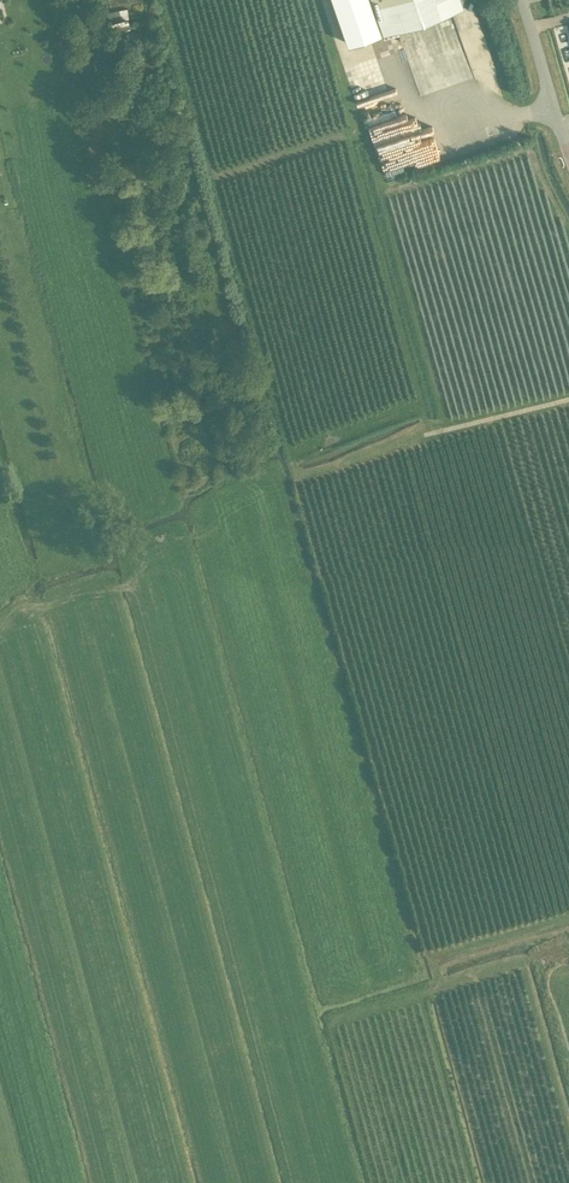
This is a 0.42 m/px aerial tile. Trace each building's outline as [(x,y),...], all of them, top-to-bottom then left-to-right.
[(462,0),(334,0),(349,43),(463,4),(462,0)] [(128,17),(129,17),(127,8),(108,11),(109,21),(110,21),(112,30),(130,26),(128,17)] [(431,56),(440,53),(430,25),(421,28),(431,56)] [(417,155),(412,140),(378,153),(383,167),(396,161),(399,169),(411,164),(409,158),(417,155)] [(180,347),(173,349),(175,359),(183,357),(180,347)]
